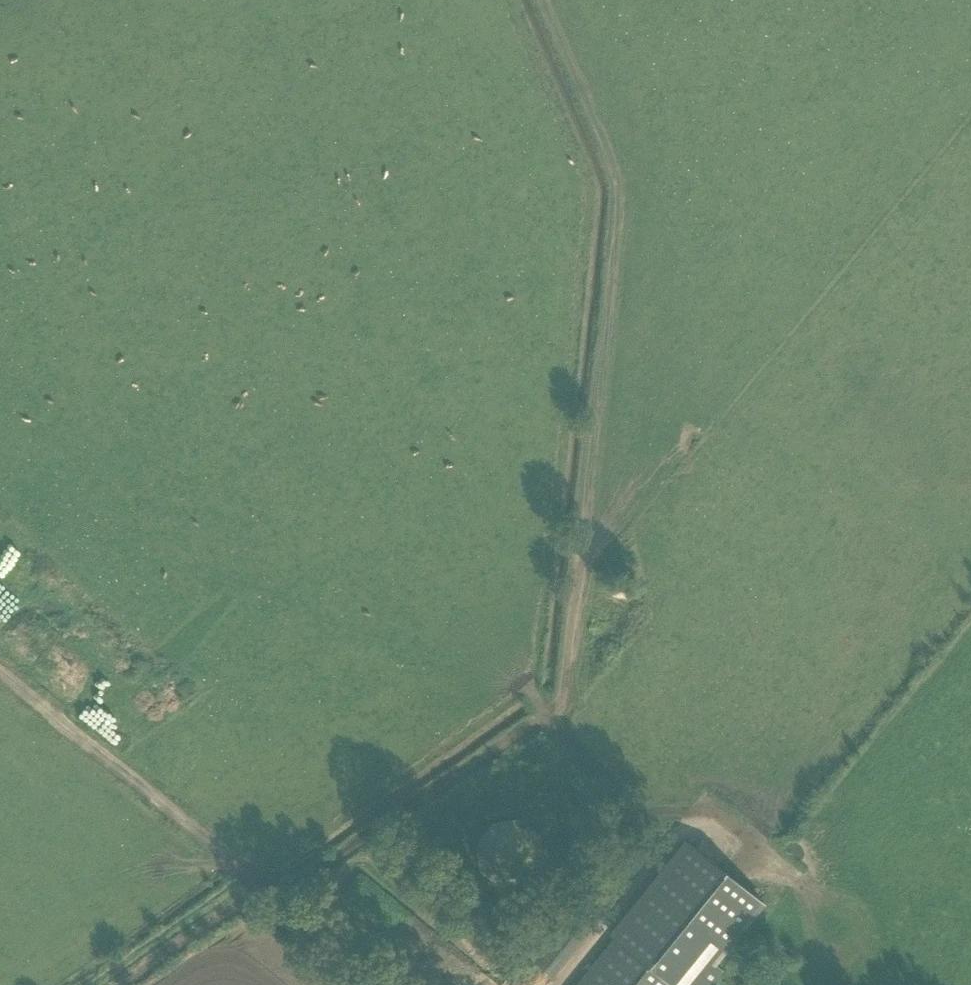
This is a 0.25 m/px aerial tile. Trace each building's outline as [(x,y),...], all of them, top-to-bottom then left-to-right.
[(116,744),(129,726),(95,703),(82,721),(116,744)] [(577,984),(710,984),(723,970),(716,965),(765,905),(685,840),(608,935),(614,940),(577,984)] [(522,955),(551,979),(612,903),(583,879),(522,955)]
